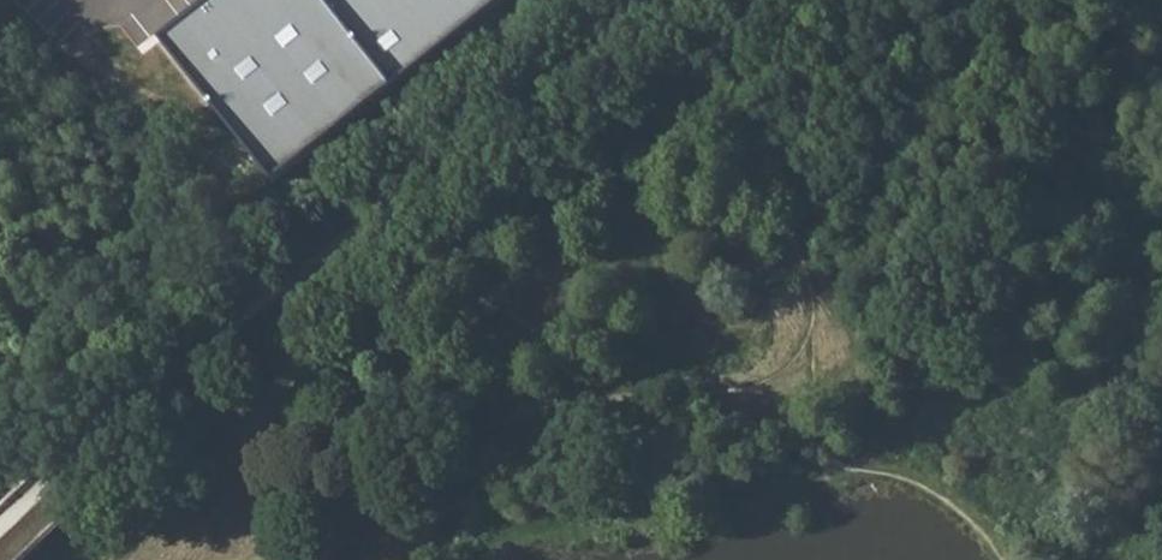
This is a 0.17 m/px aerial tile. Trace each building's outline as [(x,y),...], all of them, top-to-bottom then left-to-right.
[(164,43),(275,180),(507,0),(214,0),(164,43)]
